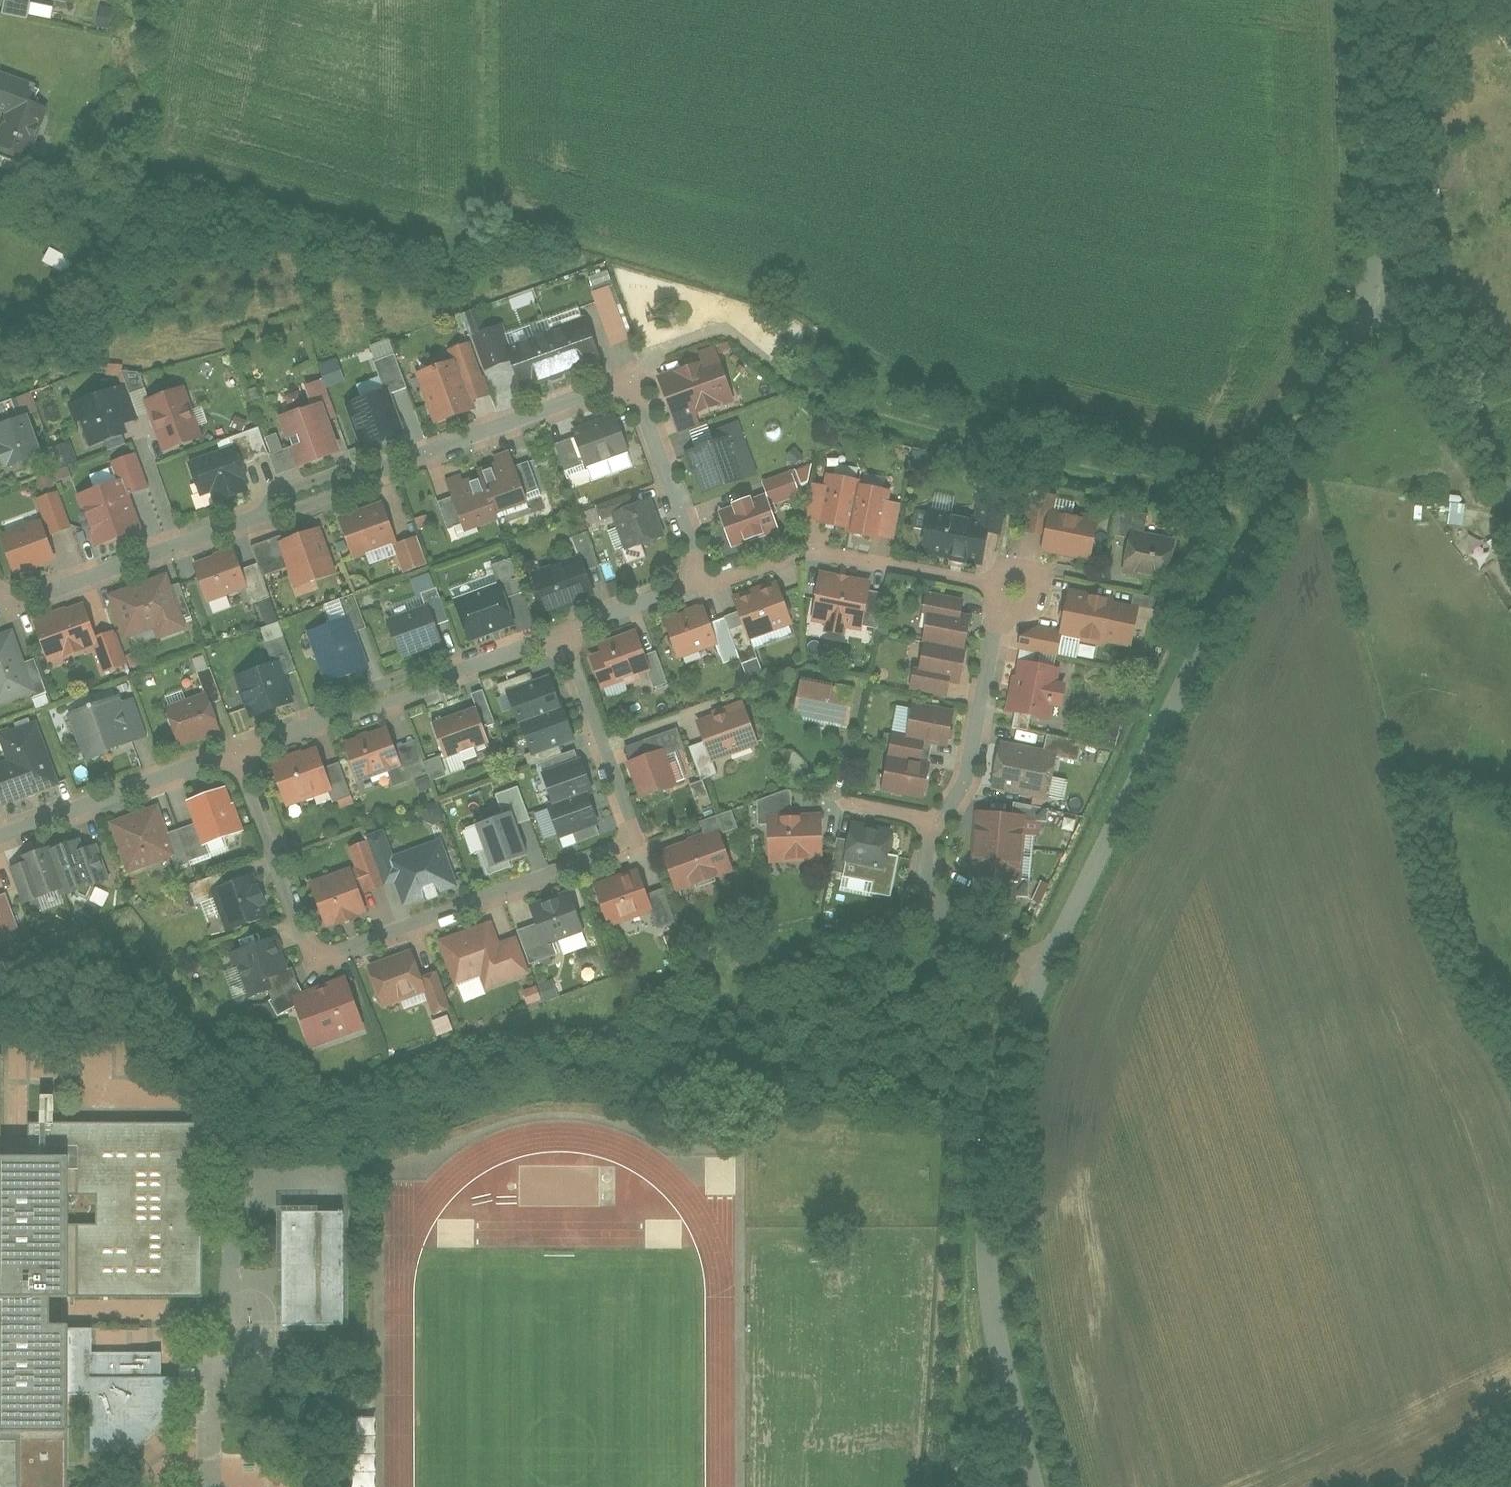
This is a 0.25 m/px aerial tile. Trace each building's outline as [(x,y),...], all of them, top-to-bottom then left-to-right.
[(41,0),(0,0),(0,2),(39,11),(41,0)] [(10,115),(0,143),(0,150),(30,161),(56,87),(0,68),(0,111),(10,115)] [(48,249),(42,262),(66,273),(72,259),(48,249)] [(588,278),(593,290),(612,284),(608,271),(588,278)] [(609,286),(591,293),(610,346),(628,340),(609,286)] [(597,359),(582,315),(506,342),(499,324),(476,333),(478,340),(488,370),(511,362),(520,386),(597,359)] [(456,361),(418,373),(435,425),(474,412),(470,402),(495,394),(488,370),(478,340),(451,349),(456,361)] [(383,389),(346,403),(362,448),(400,434),(387,397),(406,390),(394,355),(374,362),(383,389)] [(668,374),(685,421),(738,402),(721,355),(668,374)] [(309,408),(278,420),(299,472),(341,456),(327,419),(336,416),(322,379),(301,387),(309,408)] [(77,403),(91,444),(127,432),(113,390),(77,403)] [(178,392),(150,401),(166,453),(194,444),(178,392)] [(27,421),(19,424),(10,401),(0,405),(0,456),(6,473),(42,459),(27,421)] [(577,430),(592,469),(630,454),(615,415),(577,430)] [(63,465),(76,460),(68,442),(55,448),(63,465)] [(189,458),(206,503),(250,487),(233,442),(189,458)] [(722,442),(689,454),(702,494),(736,482),(722,442)] [(119,483),(77,499),(94,548),(142,531),(130,496),(151,489),(138,452),(112,462),(119,483)] [(481,476),(448,488),(466,533),(498,521),(495,513),(527,500),(510,456),(478,469),(481,476)] [(768,495),(721,511),(733,547),(779,532),(772,509),(801,500),(792,472),(763,481),(768,495)] [(824,476),(812,522),(847,531),(859,484),(824,476)] [(859,484),(847,531),(882,540),(894,493),(859,484)] [(45,520),(1,535),(15,576),(55,562),(47,538),(71,530),(57,491),(38,497),(45,520)] [(602,521),(613,517),(625,552),(656,541),(643,503),(632,506),(629,497),(598,507),(602,521)] [(1047,537),(1044,550),(1095,559),(1102,522),(1051,512),(1052,503),(1030,498),(1023,532),(1047,537)] [(1450,525),(1463,525),(1463,501),(1449,501),(1450,525)] [(387,506),(341,522),(353,558),(394,544),(405,575),(427,567),(415,535),(400,541),(387,506)] [(588,527),(599,525),(597,510),(586,512),(588,527)] [(931,510),(922,553),(980,565),(989,522),(931,510)] [(319,531),(280,544),(295,589),(334,576),(319,531)] [(1129,536),(1121,573),(1163,582),(1171,545),(1129,536)] [(235,550),(197,564),(209,601),(249,588),(235,550)] [(580,557),(533,574),(546,610),(593,593),(580,557)] [(861,634),(870,583),(819,574),(811,625),(861,634)] [(167,575),(111,596),(127,637),(156,625),(161,638),(188,628),(167,575)] [(737,597),(753,642),(791,627),(775,583),(737,597)] [(500,584),(455,603),(471,642),(516,624),(500,584)] [(426,607),(387,622),(402,661),(442,646),(434,625),(446,621),(432,586),(420,591),(426,607)] [(1029,623),(1024,648),(1058,655),(1062,636),(1128,649),(1138,603),(1071,590),(1063,630),(1029,623)] [(914,671),(911,692),(950,697),(952,680),(963,682),(970,623),(961,622),(964,599),(923,594),(920,618),(929,619),(922,672),(914,671)] [(83,605),(39,622),(54,660),(94,645),(105,673),(125,665),(111,627),(94,634),(83,605)] [(668,617),(681,658),(719,645),(706,605),(668,617)] [(350,618),(307,634),(327,686),(369,672),(350,618)] [(0,636),(0,707),(44,691),(31,654),(22,657),(13,631),(0,636)] [(641,635),(591,654),(606,693),(656,674),(641,635)] [(278,661),(235,678),(250,720),(296,703),(278,661)] [(1019,663),(1009,715),(1052,723),(1062,671),(1019,663)] [(575,743),(549,676),(534,682),(530,671),(502,683),(532,757),(575,743)] [(804,681),(796,717),(847,728),(855,692),(804,681)] [(206,693),(167,709),(183,749),(222,733),(206,693)] [(70,714),(88,763),(126,748),(108,700),(70,714)] [(759,746),(745,706),(697,724),(704,744),(692,749),(703,782),(719,776),(714,762),(759,746)] [(452,758),(489,741),(473,707),(437,724),(452,758)] [(892,740),(884,793),(928,800),(933,770),(921,768),(924,745),(949,749),(955,713),(911,707),(906,742),(892,740)] [(0,765),(0,808),(61,787),(39,721),(0,735),(0,737),(9,762),(0,765)] [(400,767),(388,730),(344,744),(356,781),(400,767)] [(1004,743),(994,793),(1048,803),(1057,759),(1078,764),(1082,744),(1048,737),(1045,751),(1004,743)] [(331,788),(318,751),(274,765),(287,805),(331,788)] [(630,762),(642,801),(675,791),(663,752),(630,762)] [(583,760),(540,776),(553,808),(547,811),(561,843),(599,828),(587,797),(596,792),(583,760)] [(702,780),(689,785),(696,801),(708,796),(702,780)] [(177,831),(190,864),(212,856),(208,845),(243,832),(226,787),(187,802),(196,824),(177,831)] [(771,863),(824,861),(822,815),(792,816),(791,795),(759,796),(760,827),(770,827),(771,863)] [(157,808),(111,825),(130,875),(171,859),(175,870),(190,864),(177,831),(167,835),(157,808)] [(510,861),(527,855),(512,812),(476,825),(485,850),(480,852),(488,875),(512,867),(510,861)] [(708,836),(667,853),(681,888),(730,871),(717,837),(737,830),(729,813),(703,823),(708,836)] [(1025,819),(978,815),(976,847),(1022,851),(1025,819)] [(853,828),(846,864),(888,872),(895,836),(853,828)] [(366,837),(382,880),(392,877),(403,906),(458,886),(441,839),(396,855),(387,830),(366,837)] [(355,866),(312,882),(329,928),(368,913),(359,888),(382,880),(366,837),(347,844),(355,866)] [(30,861),(10,868),(22,903),(66,888),(68,896),(111,882),(99,846),(76,853),(71,839),(27,854),(30,861)] [(1022,851),(976,847),(973,879),(1020,882),(1022,851)] [(640,874),(595,893),(606,924),(640,912),(636,902),(650,899),(640,874)] [(213,891),(228,930),(268,915),(253,876),(213,891)] [(1,937),(25,928),(11,891),(0,895),(0,934),(1,937)] [(536,925),(515,935),(528,966),(555,953),(551,945),(584,933),(567,897),(530,909),(536,925)] [(494,919),(437,942),(454,986),(480,977),(487,992),(532,975),(528,966),(515,935),(503,939),(494,919)] [(278,937),(231,955),(247,995),(291,979),(278,937)] [(411,953),(366,966),(377,1005),(424,989),(436,1022),(453,1014),(437,972),(420,977),(411,953)] [(343,979),(291,998),(312,1048),(362,1030),(343,979)] [(528,1006),(557,995),(552,981),(523,992),(528,1006)] [(59,1396),(87,1396),(87,1453),(98,1453),(109,1452),(121,1451),(131,1449),(143,1444),(151,1438),(158,1430),(165,1419),(168,1410),(171,1400),(172,1390),(171,1377),(159,1376),(159,1356),(90,1356),(90,1327),(48,1327),(48,1295),(197,1295),(198,1127),(27,1127),(27,1160),(0,1160),(0,1486),(59,1486),(59,1396)] [(342,1212),(284,1211),(283,1319),(341,1319),(342,1212)]
